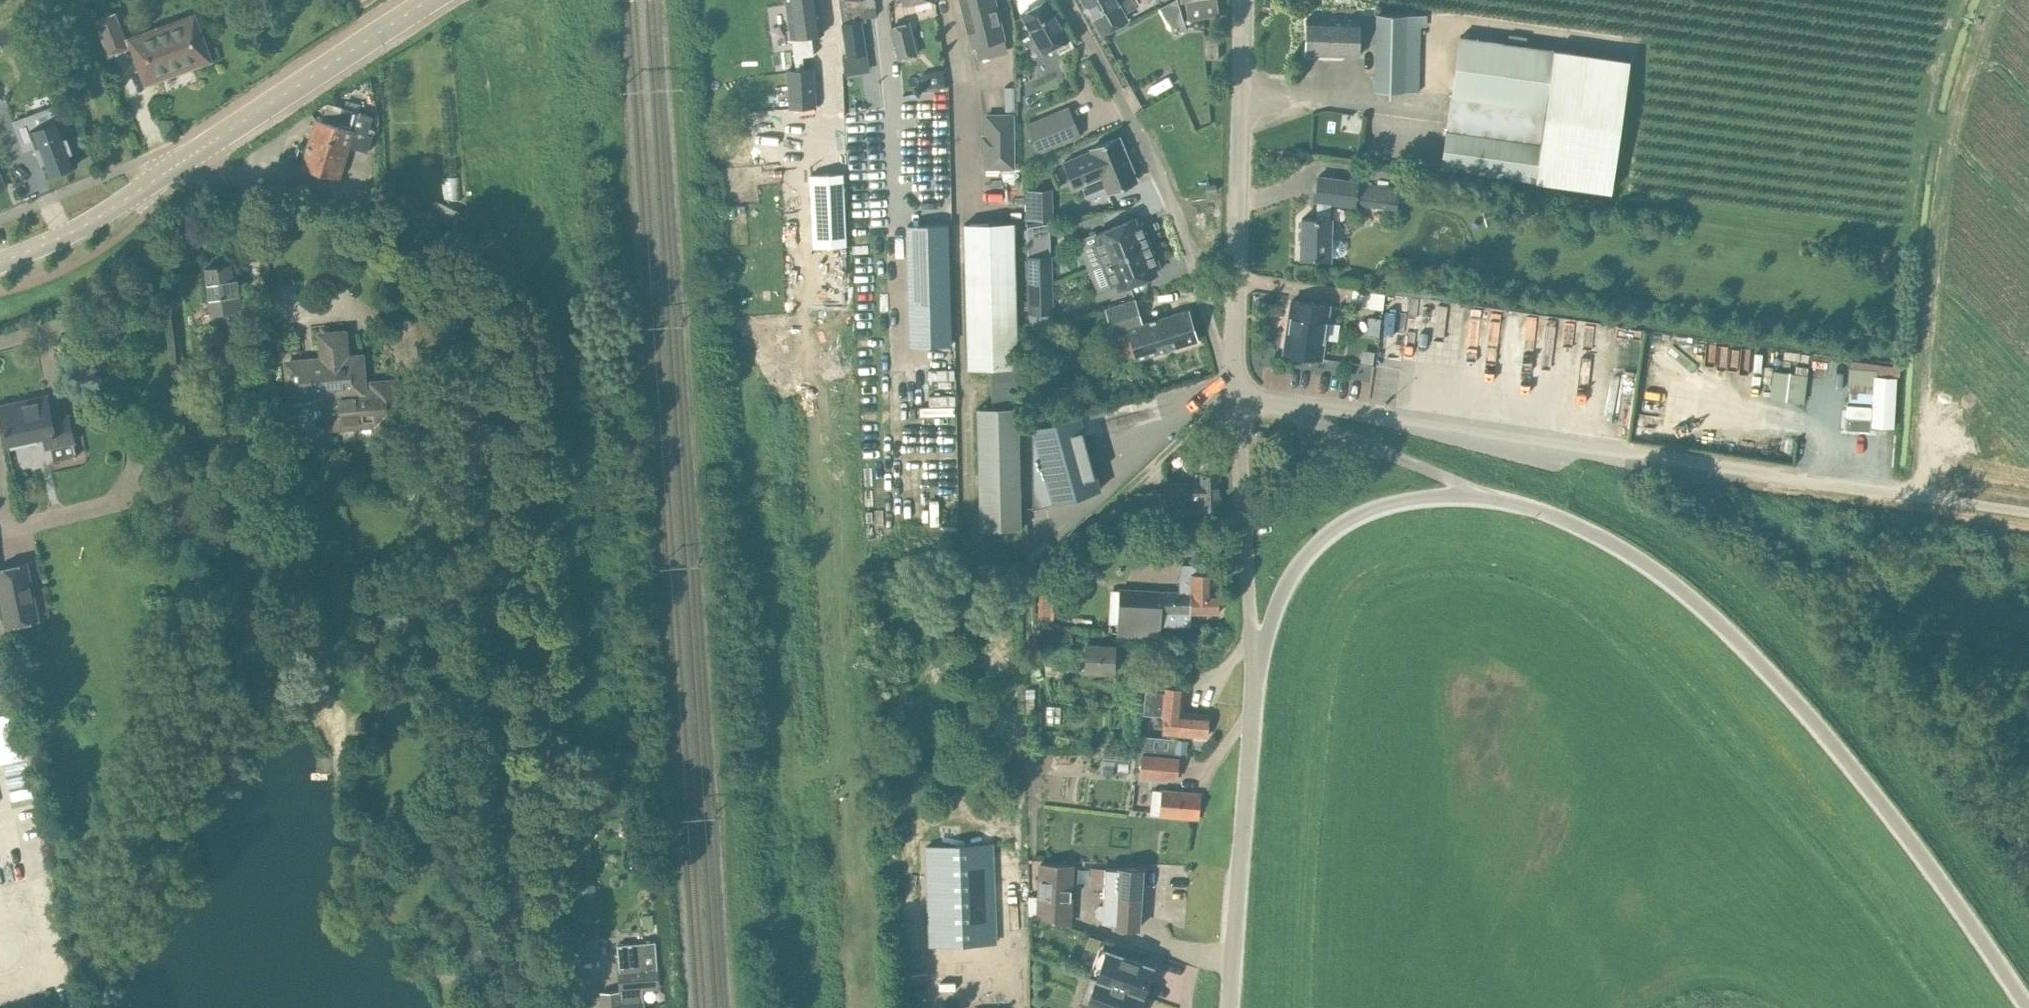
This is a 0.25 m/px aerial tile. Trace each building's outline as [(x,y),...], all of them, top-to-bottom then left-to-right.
[(791,36),(823,32),(818,0),(786,0),(791,36)] [(867,52),(862,22),(866,21),(865,17),(876,16),(875,7),(876,7),(875,0),(839,0),(842,23),(841,23),(846,55),(867,52)] [(1004,38),(994,0),(959,0),(971,46),(975,45),(978,57),(1007,50),(1004,38)] [(1069,37),(1048,0),(1046,0),(1021,14),(1042,52),(1055,45),(1059,53),(1073,46),(1069,37)] [(1101,33),(1128,18),(1125,13),(1140,5),(1137,0),(1083,0),(1101,33)] [(1180,2),(1185,1),(1187,17),(1219,12),(1218,0),(1180,0),(1180,2)] [(116,11),(94,19),(108,56),(129,48),(116,11)] [(1375,19),(1375,43),(1374,90),(1420,91),(1421,26),(1427,27),(1427,15),(1375,13),(1375,19)] [(194,14),(129,38),(146,82),(210,59),(194,14)] [(1375,43),(1375,19),(1306,17),(1305,53),(1360,55),(1360,42),(1375,43)] [(909,21),(890,26),(898,60),(918,55),(909,21)] [(1459,35),(1440,167),(1535,181),(1610,191),(1629,58),(1554,48),(1459,35)] [(814,67),(786,69),(788,108),(816,106),(814,67)] [(925,89),(946,86),(943,69),(922,73),(925,89)] [(292,158),(302,161),(301,166),(338,176),(347,146),(367,152),(372,135),(368,133),(373,115),(327,102),(322,119),(315,117),(307,145),(297,142),(292,158)] [(1068,106),(1028,123),(1039,152),(1080,135),(1068,106)] [(985,135),(981,135),(981,152),(985,152),(985,169),(1015,169),(1015,113),(984,113),(985,135)] [(40,160),(41,160),(47,175),(77,164),(68,137),(61,118),(36,127),(32,115),(14,121),(24,149),(35,145),(40,160)] [(1137,180),(1119,137),(1090,149),(1090,150),(1064,161),(1074,187),(1101,176),(1108,192),(1137,180)] [(1331,218),(1330,218),(1331,204),(1356,207),(1356,205),(1397,210),(1400,188),(1359,182),(1360,180),(1317,174),(1313,201),(1316,201),(1316,218),(1302,218),(1301,257),(1330,258),(1330,256),(1336,256),(1342,255),(1345,251),(1345,243),(1342,240),(1338,239),(1331,239),(1331,218)] [(1046,203),(1046,188),(1027,189),(1027,204),(1046,203)] [(436,199),(429,211),(454,224),(461,212),(436,199)] [(1102,263),(1150,243),(1141,222),(1137,223),(1134,217),(1096,233),(1098,239),(1094,241),(1102,263)] [(964,223),(967,368),(1018,366),(1014,221),(964,223)] [(944,350),(944,229),(904,229),(904,350),(944,350)] [(1150,243),(1102,263),(1111,284),(1116,282),(1118,288),(1157,272),(1154,266),(1159,264),(1150,243)] [(1051,283),(1052,282),(1052,255),(1026,255),(1027,284),(1051,283)] [(230,264),(205,268),(211,312),(241,308),(236,277),(232,278),(230,264)] [(1051,283),(1027,284),(1027,313),(1053,313),(1052,282),(1051,283)] [(1350,305),(1382,309),(1384,293),(1352,289),(1350,305)] [(1385,293),(1383,306),(1408,309),(1409,296),(1385,293)] [(1188,309),(1142,323),(1135,298),(1104,307),(1113,335),(1111,336),(1118,360),(1136,354),(1137,358),(1198,340),(1188,309)] [(1319,359),(1326,306),(1289,301),(1281,353),(1319,359)] [(1381,318),(1368,317),(1366,335),(1379,336),(1381,318)] [(1385,317),(1381,357),(1392,358),(1397,318),(1385,317)] [(224,330),(199,333),(203,362),(228,359),(224,330)] [(354,377),(353,365),(346,365),(343,332),(321,334),(324,359),(288,363),(291,389),(310,388),(312,395),(326,393),(326,392),(347,390),(347,377),(354,377)] [(1360,362),(1373,364),(1374,351),(1368,350),(1361,356),(1360,362)] [(326,392),(326,393),(328,417),(354,414),(355,423),(377,421),(378,434),(400,432),(395,381),(363,384),(361,364),(353,365),(354,377),(347,377),(347,390),(326,392)] [(1896,377),(1875,375),(1872,425),(1893,426),(1896,377)] [(46,446),(51,445),(54,461),(77,456),(68,415),(53,418),(48,396),(37,398),(38,400),(0,409),(8,444),(10,443),(10,442),(44,435),(46,446)] [(928,414),(956,413),(956,398),(944,398),(944,400),(928,400),(928,414)] [(1113,405),(1087,413),(1089,419),(1115,412),(1113,405)] [(1019,407),(977,408),(980,529),(1022,528),(1019,407)] [(1100,489),(1087,443),(1088,443),(1088,441),(1087,442),(1086,437),(1086,435),(1085,436),(1079,414),(1032,427),(1032,508),(1100,489)] [(442,418),(427,419),(428,431),(443,429),(442,418)] [(938,424),(939,455),(956,454),(954,424),(938,424)] [(1150,491),(1150,516),(1207,515),(1209,509),(1221,508),(1220,473),(1201,473),(1201,482),(1164,483),(1164,491),(1150,491)] [(0,567),(0,600),(6,627),(40,620),(28,562),(0,567)] [(1191,625),(1191,612),(1219,612),(1219,591),(1213,591),(1214,573),(1191,572),(1191,591),(1160,590),(1160,589),(1119,587),(1116,636),(1160,638),(1161,613),(1163,613),(1163,625),(1191,625)] [(1040,590),(1037,620),(1053,622),(1056,592),(1040,590)] [(1045,657),(1086,659),(1086,669),(1114,670),(1115,644),(1072,643),(1072,636),(1068,636),(1068,629),(1046,628),(1045,657)] [(1162,732),(1179,734),(1207,736),(1209,714),(1183,712),(1185,686),(1140,682),(1138,704),(1163,707),(1164,709),(1162,732)] [(1187,740),(1176,739),(1174,753),(1186,754),(1187,740)] [(1104,750),(1103,775),(1114,776),(1115,761),(1118,761),(1117,775),(1127,776),(1128,763),(1130,763),(1131,751),(1104,750)] [(1141,754),(1139,776),(1178,779),(1180,758),(1141,754)] [(1153,789),(1151,813),(1195,817),(1198,794),(1153,789)] [(928,849),(929,868),(932,949),(994,947),(990,847),(928,849)] [(1039,900),(1073,901),(1075,865),(1041,863),(1039,897),(1039,900)] [(1140,903),(1142,870),(1092,867),(1091,884),(1104,885),(1103,902),(1140,903)] [(1039,900),(1039,897),(1034,897),(1034,916),(1036,916),(1071,925),(1073,901),(1039,900)] [(1140,903),(1103,902),(1102,904),(1099,904),(1095,907),(1095,916),(1098,919),(1102,919),(1102,922),(1115,922),(1115,924),(1138,926),(1140,903)] [(1096,977),(1141,994),(1151,965),(1106,949),(1096,977)] [(618,968),(619,986),(624,986),(625,992),(660,990),(659,965),(618,968)] [(1141,994),(1096,977),(1086,1006),(1093,1007),(1136,1007),(1141,994)] [(622,1001),(621,990),(602,991),(603,1007),(644,1007),(644,1000),(622,1001)]
